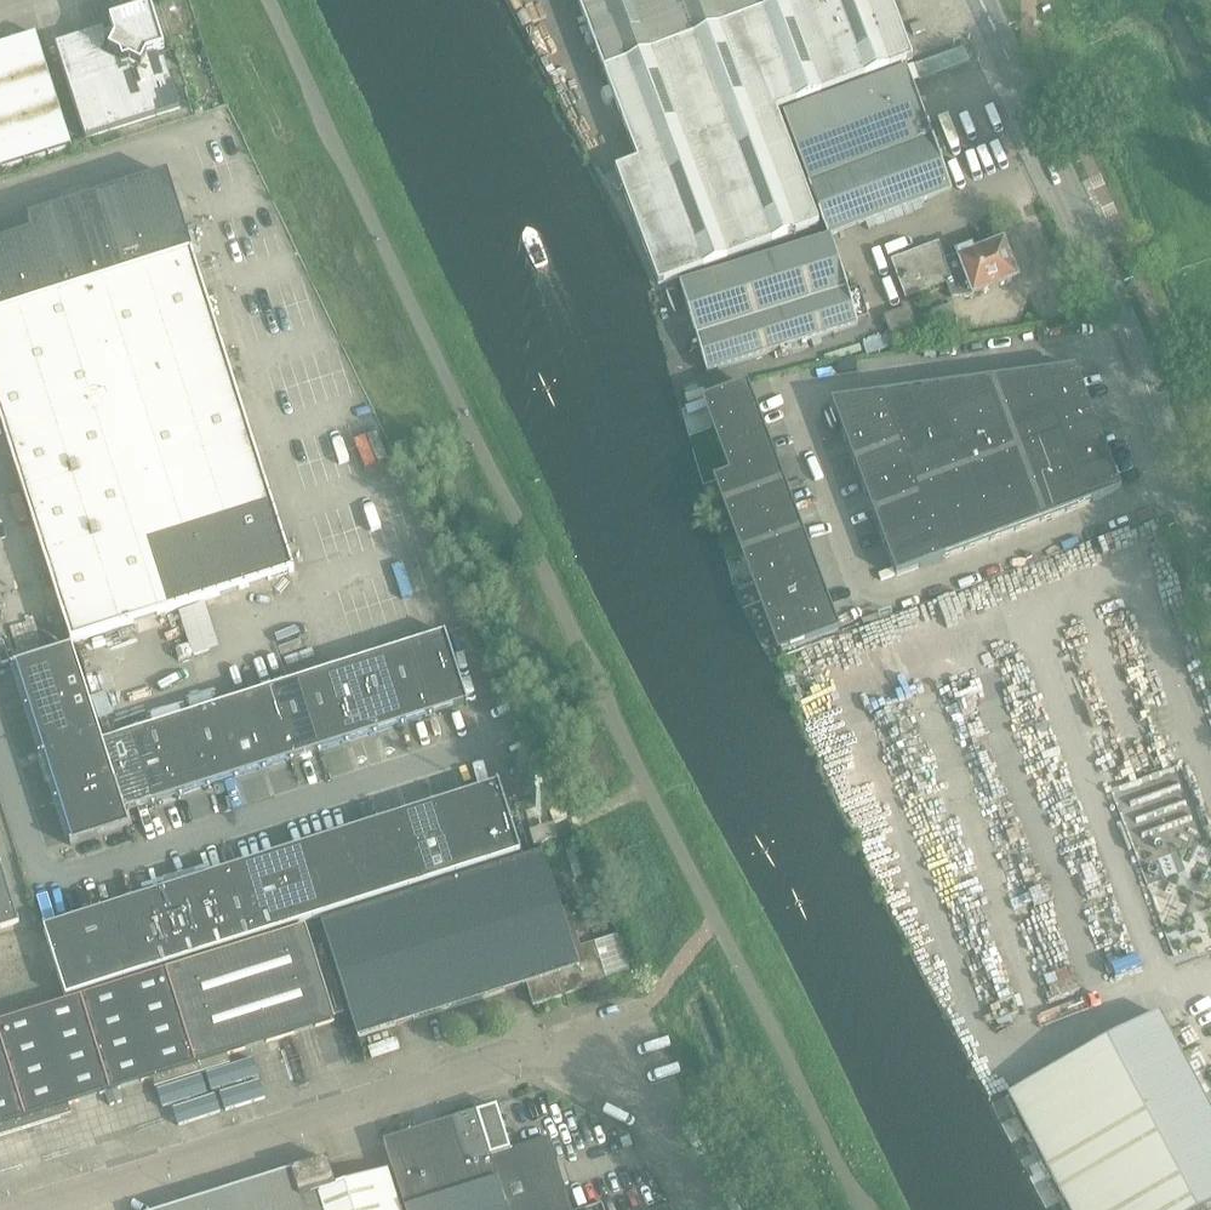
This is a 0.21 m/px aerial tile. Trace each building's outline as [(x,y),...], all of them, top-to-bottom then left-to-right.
[(603,72),(796,0),(577,0),(603,72)] [(637,162),(615,171),(658,286),(819,226),(776,112),(912,61),(889,0),(796,0),(603,72),(637,162)] [(151,12),(110,25),(112,32),(105,34),(103,29),(55,45),(85,140),(180,109),(164,61),(160,62),(157,55),(164,53),(151,12)] [(1,171),(2,174),(3,173),(2,171),(24,164),(25,166),(26,166),(25,164),(47,157),(48,159),(49,159),(48,156),(71,149),(71,152),(72,151),(35,35),(34,35),(35,37),(13,45),(12,42),(11,42),(12,45),(0,49),(0,172),(1,171)] [(71,645),(294,573),(214,322),(167,177),(28,221),(33,235),(0,245),(0,423),(71,645)] [(829,239),(680,285),(706,374),(856,327),(829,239)] [(947,261),(954,280),(946,283),(952,299),(973,297),(1016,281),(1015,278),(1017,277),(1018,273),(1015,264),(1012,261),(1010,262),(1003,244),(972,256),(971,251),(947,261)] [(938,245),(892,262),(906,299),(946,283),(954,280),(947,261),(944,262),(938,245)] [(950,306),(914,319),(919,334),(955,320),(950,306)] [(909,308),(883,318),(894,346),(920,336),(909,308)] [(855,361),(837,364),(839,373),(857,371),(855,361)] [(879,396),(830,403),(844,441),(853,465),(864,493),(873,518),(882,542),(896,578),(941,561),(969,550),(995,540),(1025,529),(1055,518),(1086,506),(1122,493),(1097,429),(1075,370),(1037,374),(879,396)] [(747,385),(704,401),(713,426),(756,409),(747,385)] [(756,409),(713,426),(722,450),(766,434),(756,409)] [(766,434),(722,450),(731,474),(775,458),(766,434)] [(731,474),(715,480),(725,505),(784,483),(775,458),(731,474)] [(784,483),(725,505),(734,530),(793,508),(784,483)] [(793,508),(734,530),(743,555),(803,533),(793,508)] [(803,533),(743,555),(753,580),(812,558),(803,533)] [(812,558),(753,580),(762,605),(821,583),(812,558)] [(821,583),(762,605),(771,630),(831,608),(821,583)] [(831,608),(771,630),(781,655),(840,633),(831,608)] [(43,755),(42,756),(42,758),(44,758),(72,844),(70,845),(70,847),(131,828),(130,825),(128,826),(124,814),(180,797),(429,717),(466,706),(466,707),(468,706),(445,635),(103,744),(102,744),(72,649),(13,668),(14,670),(16,669),(43,755)] [(45,927),(43,928),(44,931),(66,999),(521,854),(498,783),(496,784),(496,785),(460,797),(460,796),(72,920),(45,929),(45,927)] [(561,803),(548,808),(554,825),(567,820),(561,803)] [(553,825),(529,833),(534,846),(557,838),(553,825)] [(542,853),(321,923),(358,1039),(526,986),(533,1007),(631,975),(619,936),(580,949),(568,909),(561,911),(542,853)] [(19,924),(0,863),(0,930),(19,924)] [(227,1056),(334,1022),(305,929),(174,970),(206,1072),(230,1065),(227,1056)] [(68,1106),(152,1079),(155,1089),(206,1072),(174,970),(65,1005),(65,1004),(0,1025),(0,1138),(71,1115),(68,1106)] [(1047,981),(1055,1004),(1082,993),(1073,971),(1047,981)] [(1105,1044),(1192,1209),(1208,1209),(1210,1209),(1210,1115),(1159,1016),(1105,1044)] [(384,1143),(405,1209),(571,1209),(549,1140),(511,1152),(497,1108),(477,1114),(476,1114),(384,1143)] [(303,1209),(400,1209),(388,1172),(335,1188),(327,1161),(291,1172),(303,1209)] [(291,1172),(173,1209),(303,1209),(291,1172)]
